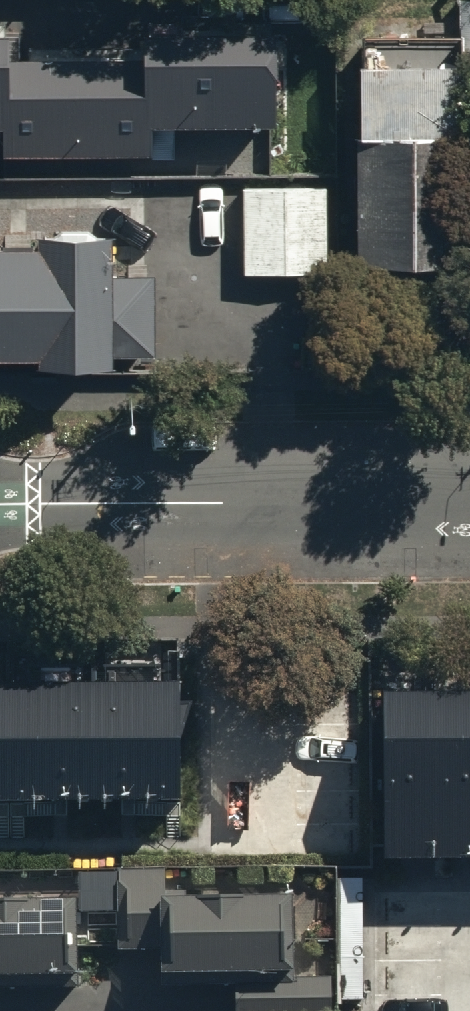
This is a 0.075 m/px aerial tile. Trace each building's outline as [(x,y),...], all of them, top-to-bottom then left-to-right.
[(8,134),(8,156),(182,156),(182,131),(283,131),(283,46),(33,46),(33,64),(27,64),(27,24),(0,24),(0,134),(8,134)] [(353,53),(353,144),(454,144),(454,53),(353,53)] [(360,155),(362,270),(462,268),(459,153),(360,155)] [(329,190),(242,192),(244,275),(331,273),(329,190)] [(50,354),(50,368),(117,368),(118,241),(47,241),(47,252),(0,252),(0,354),(50,354)] [(387,699),(389,854),(469,853),(469,699),(387,699)] [(182,703),(0,703),(0,813),(183,812),(182,703)] [(291,982),(290,901),(164,902),(164,876),(128,876),(129,956),(166,956),(167,983),(291,982)] [(65,995),(64,911),(0,912),(0,996),(65,995)] [(333,987),(232,988),(232,1010),(333,1010),(333,987)]
